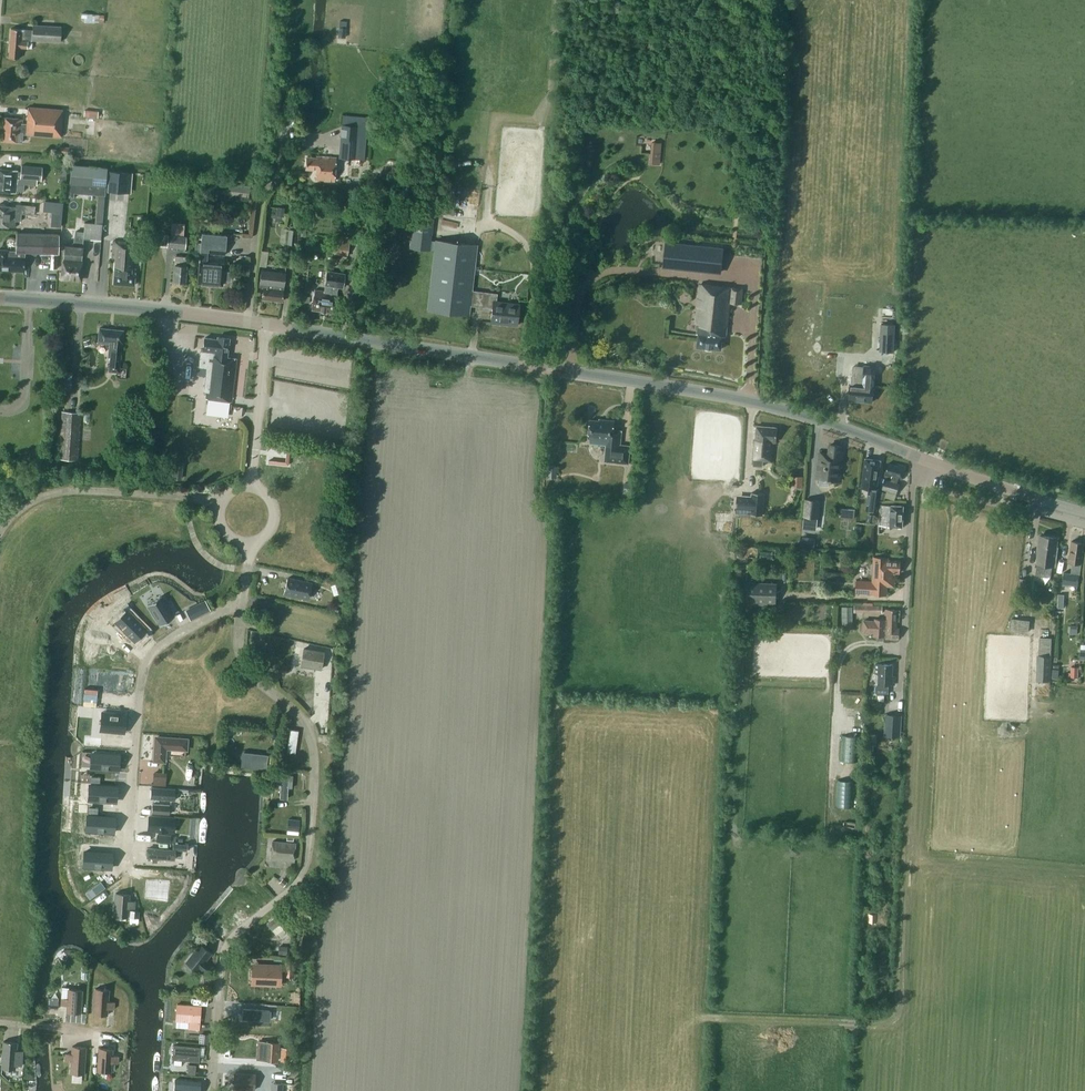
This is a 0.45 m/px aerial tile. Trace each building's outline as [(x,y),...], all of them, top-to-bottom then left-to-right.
[(85,14),(86,22),(104,21),(103,12),(85,14)] [(11,28),(9,57),(19,58),(20,47),(27,48),(28,41),(26,40),(26,39),(31,40),(60,42),(61,27),(33,25),(33,30),(27,30),(27,29),(11,28)] [(345,37),(346,27),(339,27),(338,37),(345,37)] [(28,107),(27,123),(22,123),(23,119),(5,117),(3,140),(20,142),(21,134),(60,137),(63,110),(28,107)] [(340,140),(338,157),(366,159),(367,134),(350,133),(349,140),(340,140)] [(651,155),(661,155),(662,143),(652,142),(651,155)] [(335,157),(317,156),(317,158),(306,157),(305,169),(316,170),(316,174),(320,174),(320,180),(334,181),(335,157)] [(21,165),(21,171),(26,171),(24,184),(36,185),(37,180),(41,181),(42,167),(21,165)] [(65,243),(62,278),(81,280),(82,266),(82,260),(81,260),(84,238),(101,239),(107,168),(72,165),(69,196),(74,196),(74,192),(98,194),(95,223),(85,222),(84,232),(75,231),(74,244),(65,243)] [(21,171),(17,171),(17,170),(0,168),(0,191),(15,193),(15,190),(24,191),(24,184),(26,171),(21,171)] [(386,177),(390,173),(386,169),(382,173),(386,177)] [(110,171),(108,189),(126,190),(127,172),(110,171)] [(211,180),(210,188),(211,196),(248,201),(250,185),(211,180)] [(15,227),(16,220),(20,221),(21,213),(34,214),(35,198),(17,197),(16,206),(10,205),(10,206),(0,205),(0,226),(8,226),(15,227)] [(198,208),(197,219),(208,219),(209,208),(198,208)] [(427,310),(469,315),(470,305),(492,308),(491,322),(516,325),(519,304),(496,301),(497,293),(472,290),(477,245),(435,240),(435,241),(431,240),(433,218),(413,216),(409,247),(430,249),(434,249),(427,310)] [(170,234),(168,234),(167,246),(185,248),(186,236),(183,236),(184,223),(171,222),(170,234)] [(287,244),(295,245),(297,229),(288,228),(287,244)] [(24,271),(25,252),(58,253),(59,234),(17,232),(16,251),(7,250),(7,249),(0,249),(0,270),(24,271)] [(226,235),(202,233),(201,243),(196,242),(195,253),(200,253),(200,262),(199,262),(198,283),(222,285),(223,279),(229,280),(229,271),(224,271),(224,264),(207,262),(208,253),(225,255),(226,235)] [(333,252),(346,254),(349,248),(347,247),(349,238),(337,236),(333,252)] [(115,259),(114,283),(134,285),(135,269),(131,268),(132,259),(136,259),(137,242),(113,240),(112,259),(115,259)] [(666,243),(664,266),(720,272),(723,249),(687,245),(666,243)] [(187,257),(181,256),(175,256),(174,265),(174,264),(173,281),(185,282),(187,257)] [(264,287),(262,299),(282,301),(285,273),(261,270),(259,286),(264,287)] [(315,289),(312,309),(335,312),(337,293),(336,293),(338,287),(343,288),(345,273),(327,271),(324,291),(315,289)] [(743,289),(700,284),(696,322),(698,323),(697,333),(699,333),(697,347),(721,349),(722,336),(724,337),(725,326),(727,327),(730,302),(741,303),(743,289)] [(894,352),(895,324),(880,323),(880,331),(887,331),(886,351),(894,352)] [(123,330),(99,328),(98,343),(110,344),(108,357),(110,357),(109,371),(119,372),(122,342),(123,330)] [(227,357),(229,338),(217,336),(217,339),(205,337),(203,349),(200,349),(198,367),(199,367),(198,374),(205,375),(203,391),(207,392),(206,398),(231,401),(237,358),(227,357)] [(849,400),(872,402),(873,386),(874,386),(876,366),(864,365),(862,384),(851,383),(849,400)] [(59,459),(78,460),(81,412),(63,411),(59,459)] [(622,430),(614,430),(614,420),(605,419),(604,421),(590,420),(589,438),(591,438),(590,442),(607,444),(605,461),(629,463),(630,445),(620,445),(621,438),(622,430)] [(753,465),(762,466),(763,460),(771,461),(773,441),(776,441),(777,427),(757,426),(753,465)] [(817,478),(840,481),(843,453),(840,453),(841,446),(830,444),(829,454),(820,452),(817,478)] [(862,487),(872,489),(871,496),(869,496),(867,509),(876,511),(877,498),(878,498),(879,489),(877,489),(881,460),(865,458),(862,487)] [(181,478),(183,463),(175,462),(173,477),(181,478)] [(898,464),(897,465),(889,463),(885,474),(892,476),(891,481),(897,483),(899,478),(902,479),(906,466),(898,464)] [(793,474),(793,485),(803,486),(803,474),(793,474)] [(885,479),(882,489),(897,493),(900,483),(897,483),(891,481),(885,479)] [(631,497),(633,483),(625,482),(623,496),(631,497)] [(752,496),(737,495),(736,512),(750,513),(750,514),(762,515),(764,493),(752,492),(752,496)] [(805,516),(818,518),(820,500),(806,499),(805,516)] [(881,504),(880,525),(902,526),(903,505),(881,504)] [(1036,574),(1051,576),(1052,565),(1055,566),(1058,547),(1056,547),(1057,537),(1041,535),(1039,544),(1038,544),(1037,552),(1038,552),(1037,563),(1036,574)] [(802,539),(801,545),(815,547),(815,540),(802,539)] [(1072,562),(1071,573),(1064,572),(1062,585),(1069,586),(1069,584),(1078,586),(1080,574),(1084,542),(1071,541),(1069,562),(1072,562)] [(887,579),(895,579),(895,572),(900,572),(900,560),(888,559),(888,557),(874,556),(873,563),(871,563),(870,574),(873,574),(872,581),(857,580),(857,592),(887,594),(887,579)] [(308,598),(311,583),(288,578),(284,593),(308,598)] [(776,602),(777,583),(747,581),(746,601),(776,602)] [(161,596),(148,604),(161,625),(174,616),(161,596)] [(202,613),(210,609),(205,599),(197,603),(199,607),(187,614),(190,620),(202,613)] [(884,638),(899,639),(900,628),(897,628),(898,609),(886,609),(885,619),(875,619),(875,621),(864,620),(863,631),(874,632),(874,636),(884,636),(884,638)] [(122,611),(113,624),(134,640),(144,627),(122,611)] [(1030,621),(1012,619),(1011,630),(1028,632),(1030,621)] [(1040,655),(1051,655),(1051,638),(1040,637),(1040,655)] [(301,665),(321,669),(324,651),(304,648),(301,665)] [(1038,680),(1050,680),(1051,655),(1040,655),(1038,680)] [(875,686),(875,690),(875,691),(878,694),(882,694),(884,693),(888,693),(888,685),(895,685),(895,675),(893,675),(893,663),(875,663),(874,673),(878,673),(877,684),(875,686)] [(1078,677),(1078,669),(1071,669),(1071,673),(1069,672),(1069,677),(1078,677)] [(102,711),(101,730),(124,732),(125,714),(102,711)] [(884,735),(900,736),(902,715),(885,714),(884,735)] [(289,728),(286,750),(295,752),(298,729),(289,728)] [(866,744),(876,745),(877,734),(867,733),(866,744)] [(154,760),(164,761),(165,747),(186,749),(186,742),(187,739),(182,739),(156,737),(154,760)] [(250,760),(249,766),(269,769),(270,755),(242,752),(241,759),(250,760)] [(119,755),(92,753),(91,767),(118,769),(119,755)] [(152,785),(165,786),(166,773),(153,772),(152,785)] [(286,797),(286,786),(293,786),(293,773),(279,773),(278,797),(286,797)] [(854,805),(854,779),(838,779),(838,805),(854,805)] [(91,784),(90,798),(116,800),(117,786),(91,784)] [(151,788),(150,799),(175,800),(175,789),(151,788)] [(114,816),(88,814),(87,829),(113,831),(114,816)] [(174,832),(175,818),(150,817),(149,830),(174,832)] [(299,830),(300,819),(289,817),(288,829),(299,830)] [(271,858),(293,860),(295,843),(273,841),(271,858)] [(148,848),(148,857),(153,858),(153,861),(157,862),(158,858),(175,859),(175,850),(148,848)] [(85,849),(84,864),(110,866),(111,851),(85,849)] [(169,879),(147,878),(146,895),(168,897),(169,879)] [(116,893),(114,916),(127,917),(128,908),(134,908),(135,901),(129,900),(129,894),(116,893)] [(266,923),(272,930),(279,924),(288,935),(295,929),(281,911),(266,923)] [(197,970),(198,969),(204,973),(211,964),(205,960),(211,953),(200,943),(186,961),(197,970)] [(287,954),(287,946),(278,946),(278,954),(287,954)] [(279,983),(280,966),(255,965),(254,982),(279,983)] [(67,1012),(80,1013),(82,989),(68,988),(68,998),(62,998),(61,1005),(67,1005),(67,1012)] [(109,989),(95,988),(94,1014),(107,1015),(108,1008),(114,1009),(114,1001),(108,1001),(109,989)] [(177,1004),(176,1020),(189,1021),(189,1028),(199,1029),(201,1006),(177,1004)] [(243,1009),(242,1019),(270,1021),(271,1011),(243,1009)] [(201,1034),(200,1042),(208,1043),(208,1035),(201,1034)] [(1,1068),(15,1069),(15,1065),(21,1065),(22,1057),(22,1050),(16,1050),(17,1042),(3,1041),(1,1068)] [(277,1060),(279,1042),(265,1041),(264,1059),(277,1060)] [(174,1045),(173,1059),(198,1061),(200,1047),(174,1045)] [(70,1073),(84,1074),(86,1047),(72,1046),(72,1054),(65,1053),(65,1060),(71,1061),(70,1073)] [(97,1071),(111,1072),(111,1062),(118,1063),(118,1055),(112,1055),(112,1048),(99,1047),(97,1071)] [(254,1089),(255,1074),(234,1073),(234,1084),(240,1084),(240,1089),(254,1089)] [(174,1090),(200,1090),(201,1081),(176,1079),(174,1090)] [(271,1089),(271,1090),(282,1090),(282,1083),(275,1082),(274,1089),(271,1089)]
